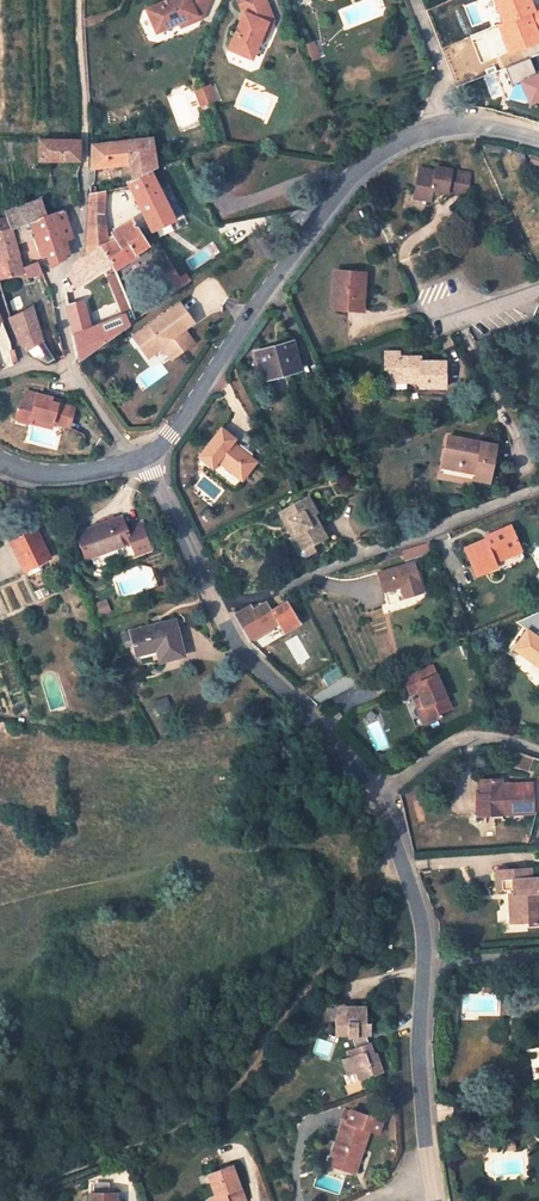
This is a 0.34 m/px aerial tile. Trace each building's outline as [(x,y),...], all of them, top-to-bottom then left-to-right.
[(209,0),(168,0),(146,9),(156,32),(179,22),(196,15),(202,18),(209,0)] [(266,0),(239,0),(243,12),(247,13),(245,19),(242,18),(229,48),(254,58),(261,40),(268,23),(274,20),(266,0)] [(502,23),(536,10),(532,0),(492,0),(502,23)] [(496,26),(508,55),(538,42),(538,35),(538,31),(538,30),(538,9),(536,10),(502,23),(496,26)] [(196,15),(179,22),(181,27),(202,18),(196,15)] [(265,41),(274,20),(268,23),(261,40),(265,41)] [(312,61),(321,57),(315,41),(306,45),(312,61)] [(530,59),(507,69),(514,84),(521,81),(531,105),(538,102),(538,73),(536,74),(530,59)] [(209,84),(195,90),(201,104),(215,99),(209,84)] [(91,167),(131,164),(133,179),(150,172),(156,168),(152,139),(91,145),(91,167)] [(39,141),(39,161),(79,162),(79,141),(39,141)] [(436,171),(420,168),(415,197),(432,201),(435,188),(468,194),(471,172),(437,167),(436,171)] [(127,184),(150,232),(162,227),(174,221),(150,172),(133,179),(126,181),(127,184)] [(100,246),(108,243),(104,215),(105,190),(90,192),(89,223),(88,253),(100,246)] [(44,217),(40,199),(17,208),(23,224),(30,221),(44,217)] [(23,224),(17,208),(4,212),(6,217),(10,228),(14,227),(23,224)] [(47,255),(48,256),(50,265),(61,261),(63,260),(63,259),(62,255),(68,252),(64,240),(71,237),(62,212),(44,217),(30,221),(35,236),(39,247),(42,246),(44,254),(44,255),(46,255),(47,255)] [(33,292),(23,267),(10,228),(6,217),(0,219),(0,288),(1,292),(29,292),(33,292)] [(19,241),(35,236),(30,221),(23,224),(14,227),(19,241)] [(147,245),(131,221),(111,234),(114,240),(108,243),(100,246),(88,253),(73,264),(68,274),(73,285),(74,287),(79,284),(113,261),(117,267),(131,259),(127,253),(134,247),(137,252),(147,245)] [(174,221),(162,227),(164,233),(178,226),(177,224),(176,225),(174,221)] [(127,253),(131,259),(138,254),(137,252),(134,247),(127,253)] [(33,292),(40,292),(49,288),(39,268),(37,263),(23,267),(33,292)] [(365,272),(336,270),(334,307),(347,308),(348,305),(362,306),(365,272)] [(91,329),(79,284),(74,287),(73,285),(64,291),(73,336),(91,329)] [(54,360),(41,340),(29,292),(1,292),(6,307),(12,324),(20,343),(23,347),(29,353),(37,359),(47,363),(54,360)] [(128,297),(120,300),(124,311),(132,308),(128,297)] [(161,350),(165,351),(172,361),(187,350),(186,349),(193,344),(184,331),(194,324),(180,305),(138,335),(144,343),(139,347),(148,359),(161,350)] [(91,329),(73,336),(76,351),(79,362),(129,325),(125,315),(91,329)] [(144,343),(138,335),(133,338),(139,347),(144,343)] [(293,342),(257,352),(264,379),(301,368),(293,342)] [(10,364),(18,359),(11,348),(3,353),(10,364)] [(401,350),(386,351),(387,374),(408,375),(408,381),(421,381),(421,396),(447,396),(447,369),(423,369),(423,360),(402,360),(402,355),(401,350)] [(53,397),(26,389),(24,402),(20,401),(19,401),(19,402),(15,418),(31,422),(32,417),(64,425),(69,407),(61,405),(51,402),(53,397)] [(219,460),(243,479),(257,460),(233,442),(235,438),(222,427),(200,457),(213,467),(219,460)] [(498,445),(450,435),(445,459),(479,466),(477,472),(476,479),(490,482),(498,445)] [(479,466),(445,459),(443,466),(477,472),(479,466)] [(309,496),(280,511),(286,522),(288,521),(296,535),(291,538),(300,553),(304,554),(308,554),(316,549),(313,545),(328,536),(322,525),(320,525),(314,515),(317,513),(309,496)] [(121,516),(77,532),(86,558),(131,541),(136,554),(150,549),(141,523),(126,529),(121,516)] [(493,538),(468,550),(482,579),(502,569),(504,573),(530,560),(513,525),(492,535),(493,538)] [(33,527),(9,538),(27,576),(42,569),(39,562),(49,557),(33,527)] [(407,559),(419,555),(416,547),(404,551),(407,559)] [(415,562),(379,573),(385,590),(402,585),(405,597),(423,591),(415,562)] [(286,631),(299,622),(287,601),(271,610),(266,602),(253,608),(251,605),(243,609),(234,614),(249,639),(280,622),(286,631)] [(175,619),(130,630),(131,632),(134,646),(136,645),(139,656),(156,651),(159,663),(184,656),(175,619)] [(538,669),(538,639),(527,630),(513,647),(538,669)] [(134,646),(131,632),(122,634),(126,648),(134,646)] [(404,679),(412,695),(420,692),(425,702),(420,704),(429,722),(453,710),(433,666),(404,679)] [(14,731),(15,722),(0,720),(0,729),(14,731)] [(510,764),(527,770),(532,757),(515,752),(510,764)] [(500,779),(481,780),(481,793),(477,793),(477,815),(532,813),(531,784),(500,785),(500,779)] [(497,870),(497,889),(513,888),(513,894),(516,894),(517,902),(513,902),(514,922),(526,922),(526,925),(538,924),(538,886),(538,877),(531,877),(531,868),(497,870)] [(349,1056),(355,1071),(359,1070),(362,1079),(383,1071),(376,1053),(374,1054),(370,1043),(367,1044),(363,1034),(369,1034),(369,1024),(365,1024),(365,1006),(345,1006),(345,1014),(340,1014),(336,1014),(336,1034),(351,1034),(356,1048),(351,1050),(352,1055),(349,1056)] [(355,1071),(349,1056),(342,1059),(347,1074),(355,1071)] [(347,1122),(343,1120),(331,1158),(346,1163),(344,1169),(354,1172),(368,1129),(378,1133),(383,1119),(369,1114),(369,1116),(351,1110),(347,1122)] [(329,1163),(344,1169),(346,1163),(331,1158),(329,1163)] [(206,1174),(214,1197),(208,1200),(240,1200),(239,1197),(234,1183),(237,1182),(231,1165),(206,1174)] [(243,1196),(237,1182),(234,1183),(239,1197),(243,1196)] [(90,1193),(89,1200),(115,1200),(115,1193),(90,1193)]
